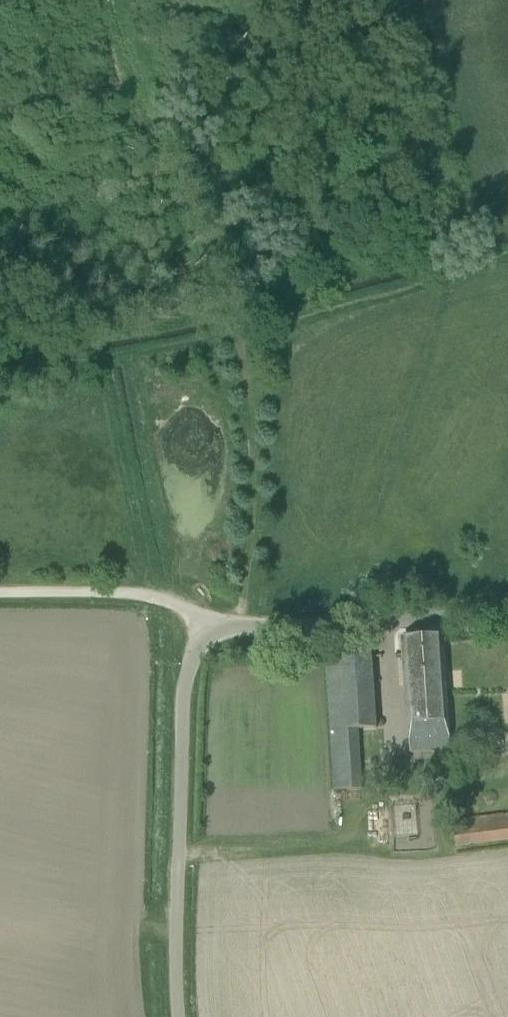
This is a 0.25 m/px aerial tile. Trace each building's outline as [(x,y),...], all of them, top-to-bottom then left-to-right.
[(451,751),(444,636),(404,639),(411,753),(451,751)] [(373,657),(326,660),(332,747),(360,745),(359,730),(377,728),(373,657)] [(454,822),(456,846),(507,840),(507,815),(454,822)]
